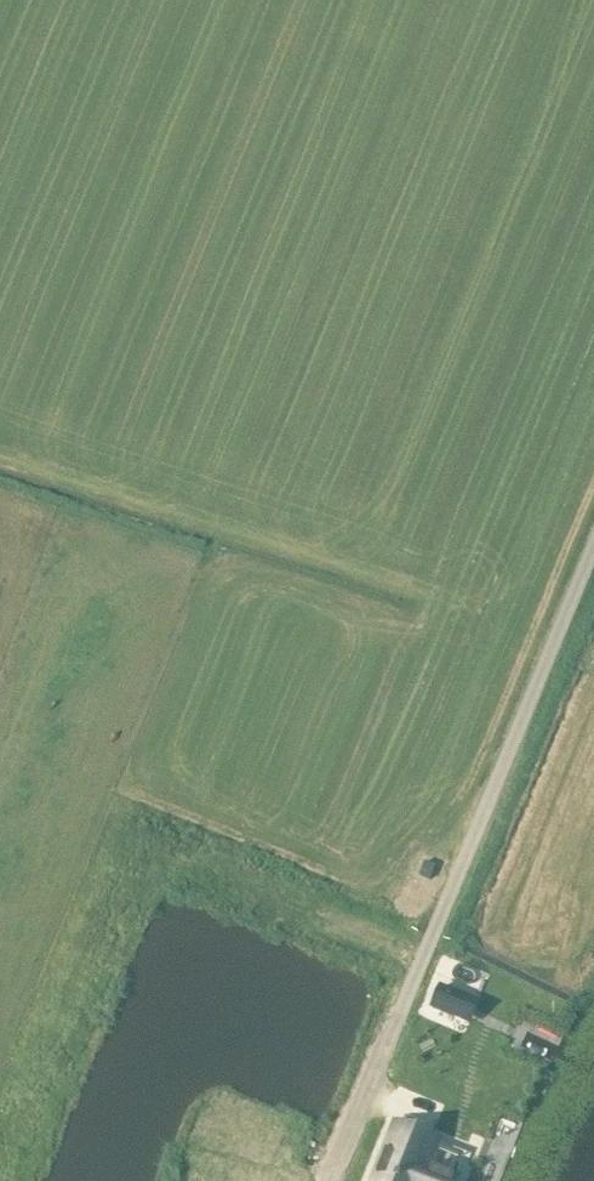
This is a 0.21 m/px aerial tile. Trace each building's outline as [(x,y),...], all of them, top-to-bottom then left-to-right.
[(441,987),(432,1008),(452,1016),(460,996),(441,987)] [(374,1180),(455,1180),(456,1179),(427,1168),(437,1143),(396,1126),(374,1180)]
